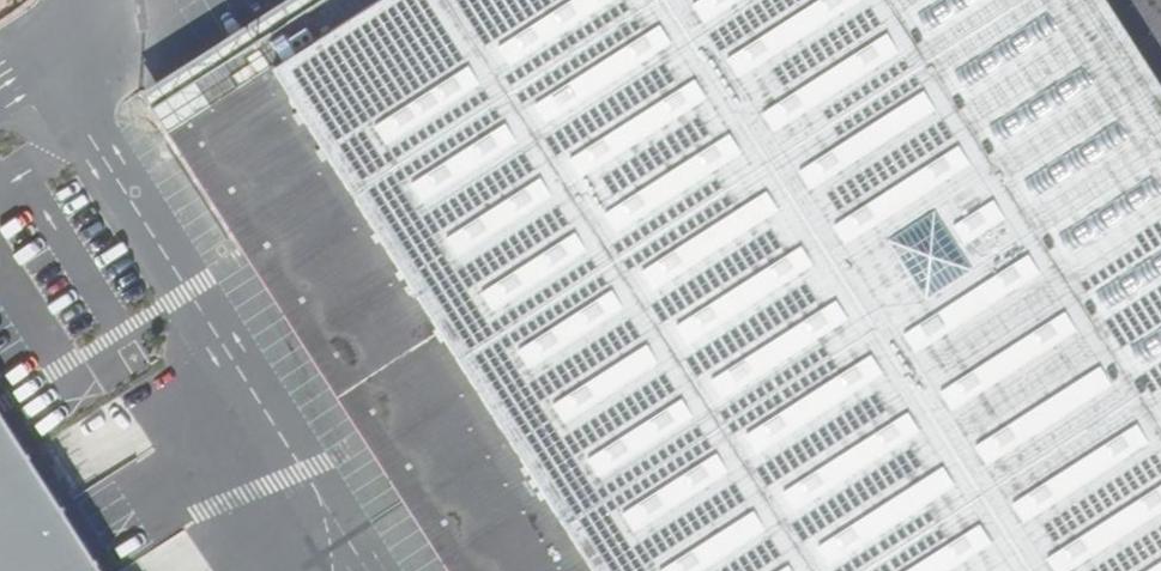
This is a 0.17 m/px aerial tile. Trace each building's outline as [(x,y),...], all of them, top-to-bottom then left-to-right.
[(141,90),(246,253),(371,451),(448,570),(1160,570),(1160,0),(282,0),(141,90)] [(0,425),(0,570),(93,570),(0,425)]
